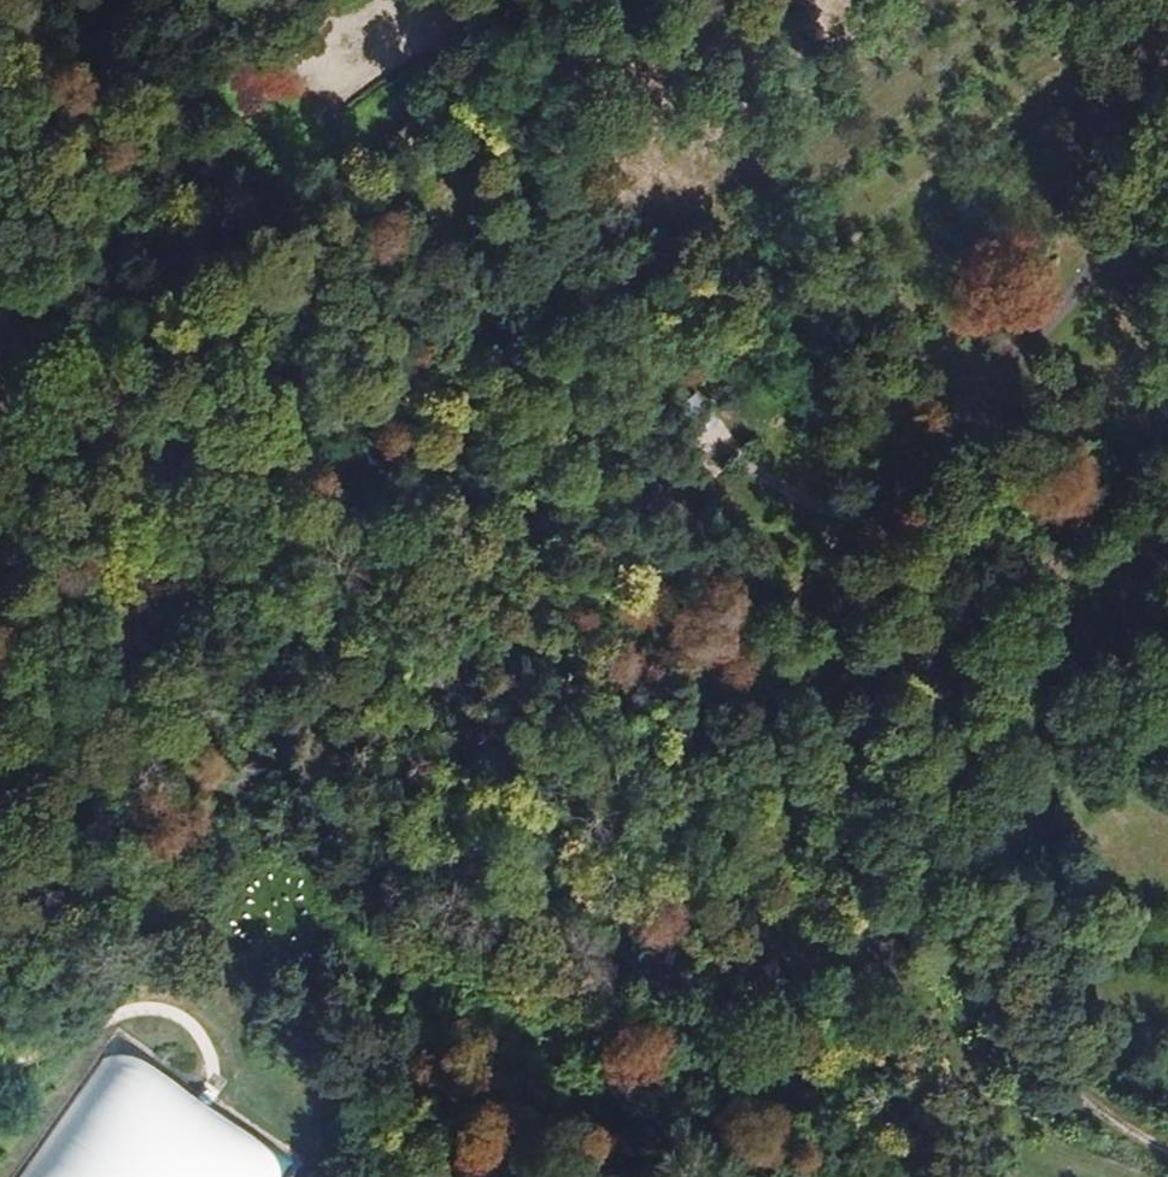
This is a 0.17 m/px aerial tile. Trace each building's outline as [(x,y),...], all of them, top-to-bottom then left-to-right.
[(293,1163),(118,1041),(20,1176),(283,1176),(293,1163)]
